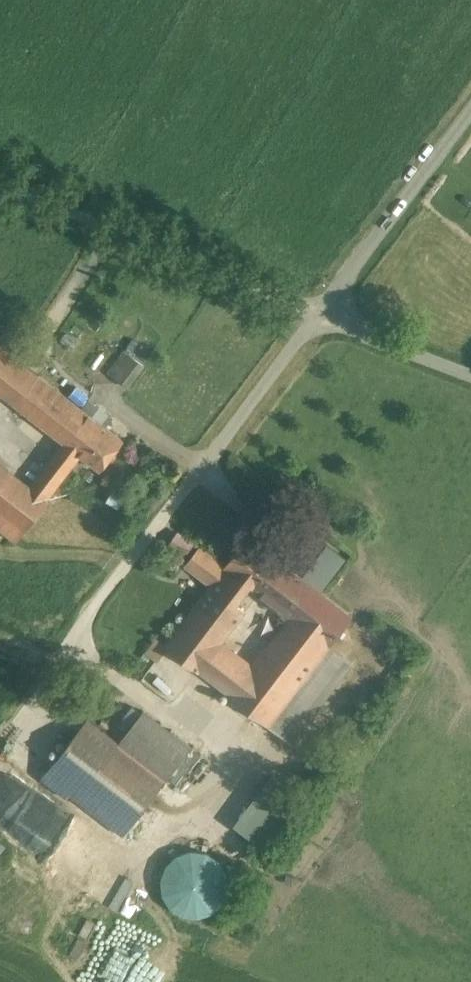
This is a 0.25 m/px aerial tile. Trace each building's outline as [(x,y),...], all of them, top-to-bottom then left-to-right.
[(0,349),(0,392),(17,405),(38,377),(0,349)] [(139,367),(119,353),(104,374),(123,388),(139,367)] [(84,411),(38,377),(17,405),(65,440),(77,449),(97,421),(84,411)] [(108,414),(91,401),(84,411),(97,421),(101,424),(108,414)] [(101,424),(97,421),(77,449),(83,453),(103,468),(124,441),(101,424)] [(65,440),(30,488),(48,501),(83,453),(77,449),(65,440)] [(0,466),(0,531),(17,543),(48,501),(30,488),(0,466)] [(285,564),(248,536),(225,566),(201,547),(187,566),(213,585),(232,600),(247,582),(262,593),(285,564)] [(342,563),(324,550),(310,568),(327,581),(342,563)] [(352,616),(285,564),(262,593),(329,645),(330,645),(352,616)] [(166,646),(166,647),(168,648),(199,672),(200,670),(222,642),(245,611),(232,601),(232,600),(213,585),(166,646)] [(232,694),(231,696),(268,725),(329,645),(292,616),(254,666),(232,694)] [(157,639),(147,653),(158,661),(168,648),(166,647),(166,646),(157,639)] [(254,666),(222,642),(200,670),(232,694),(254,666)] [(329,645),(268,725),(292,743),(353,663),(330,645),(329,645)] [(192,747),(144,710),(120,742),(167,779),(192,747)] [(120,742),(88,718),(41,778),(67,798),(71,793),(124,834),(167,779),(120,742)] [(177,781),(209,747),(213,751),(219,745),(200,727),(189,739),(197,747),(170,775),(177,781)] [(269,848),(304,796),(270,774),(235,826),(269,848)] [(76,837),(58,864),(96,889),(114,862),(76,837)] [(223,895),(226,882),(223,870),(216,859),(205,852),(193,850),(180,853),(170,860),(163,870),(161,883),(163,895),(170,906),(181,913),(193,915),(206,913),(216,905),(223,895)]
